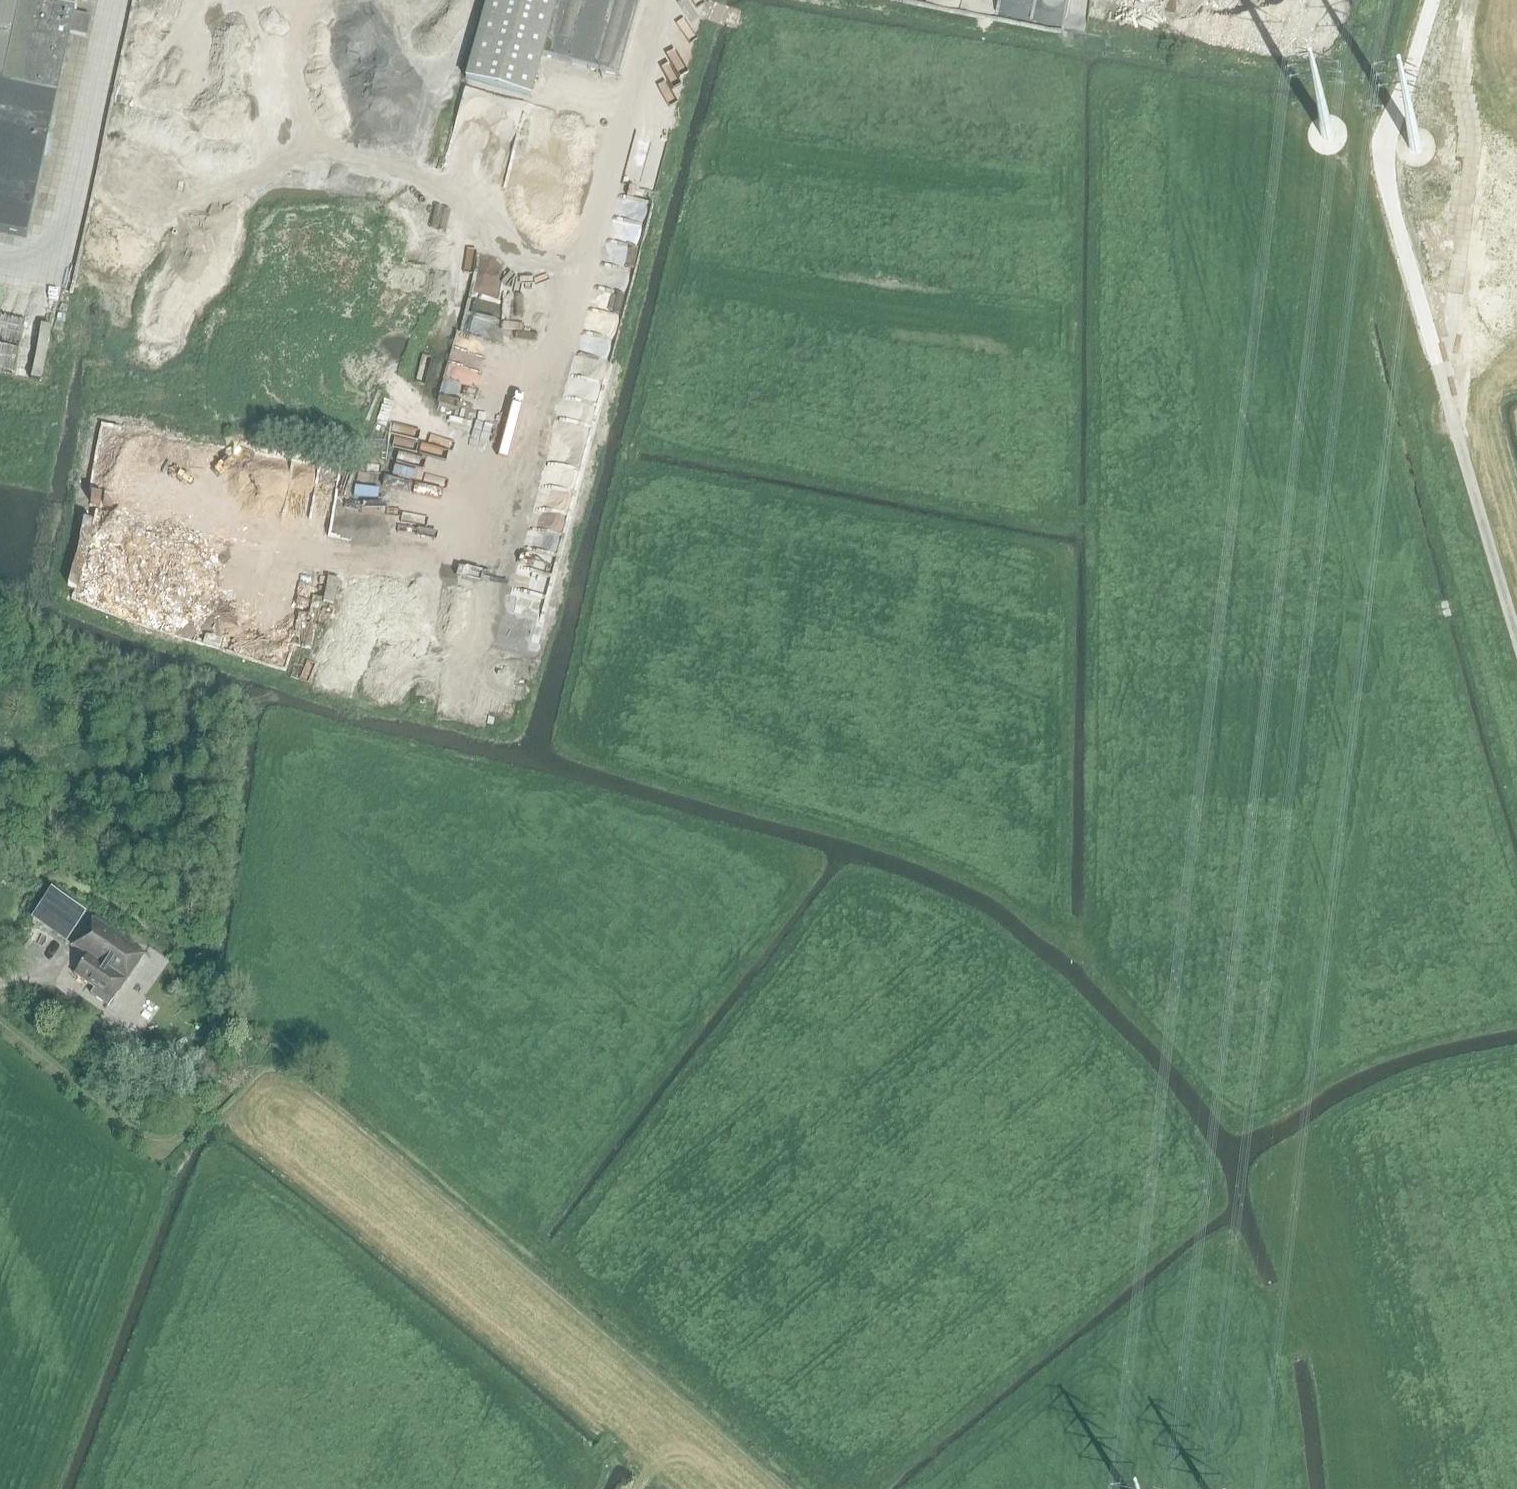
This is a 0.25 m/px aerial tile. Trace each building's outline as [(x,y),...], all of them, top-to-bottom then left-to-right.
[(25,237),(75,0),(0,0),(0,232),(25,237)] [(464,77),(529,95),(540,55),(617,77),(638,0),(486,0),(464,77)] [(93,576),(104,518),(93,516),(82,574),(93,576)] [(492,708),(519,712),(530,640),(513,637),(509,664),(500,662),(492,708)] [(87,916),(68,943),(87,956),(73,975),(92,989),(89,994),(107,1006),(143,955),(87,916)]
